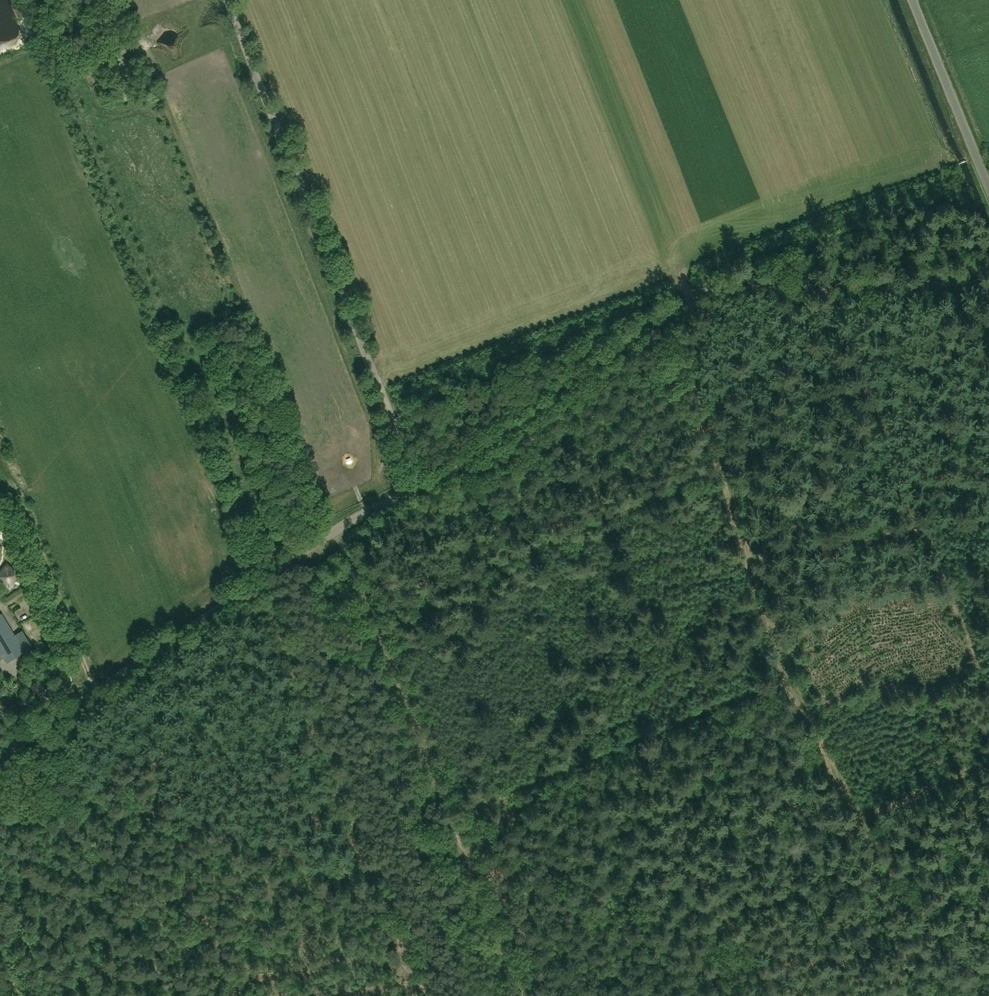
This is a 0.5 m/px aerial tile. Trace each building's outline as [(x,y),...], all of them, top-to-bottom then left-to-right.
[(0,567),(0,582),(4,583),(10,570),(0,567)] [(3,656),(7,662),(25,652),(2,613),(0,615),(0,658),(3,656)] [(29,635),(20,640),(30,657),(39,653),(29,635)]
